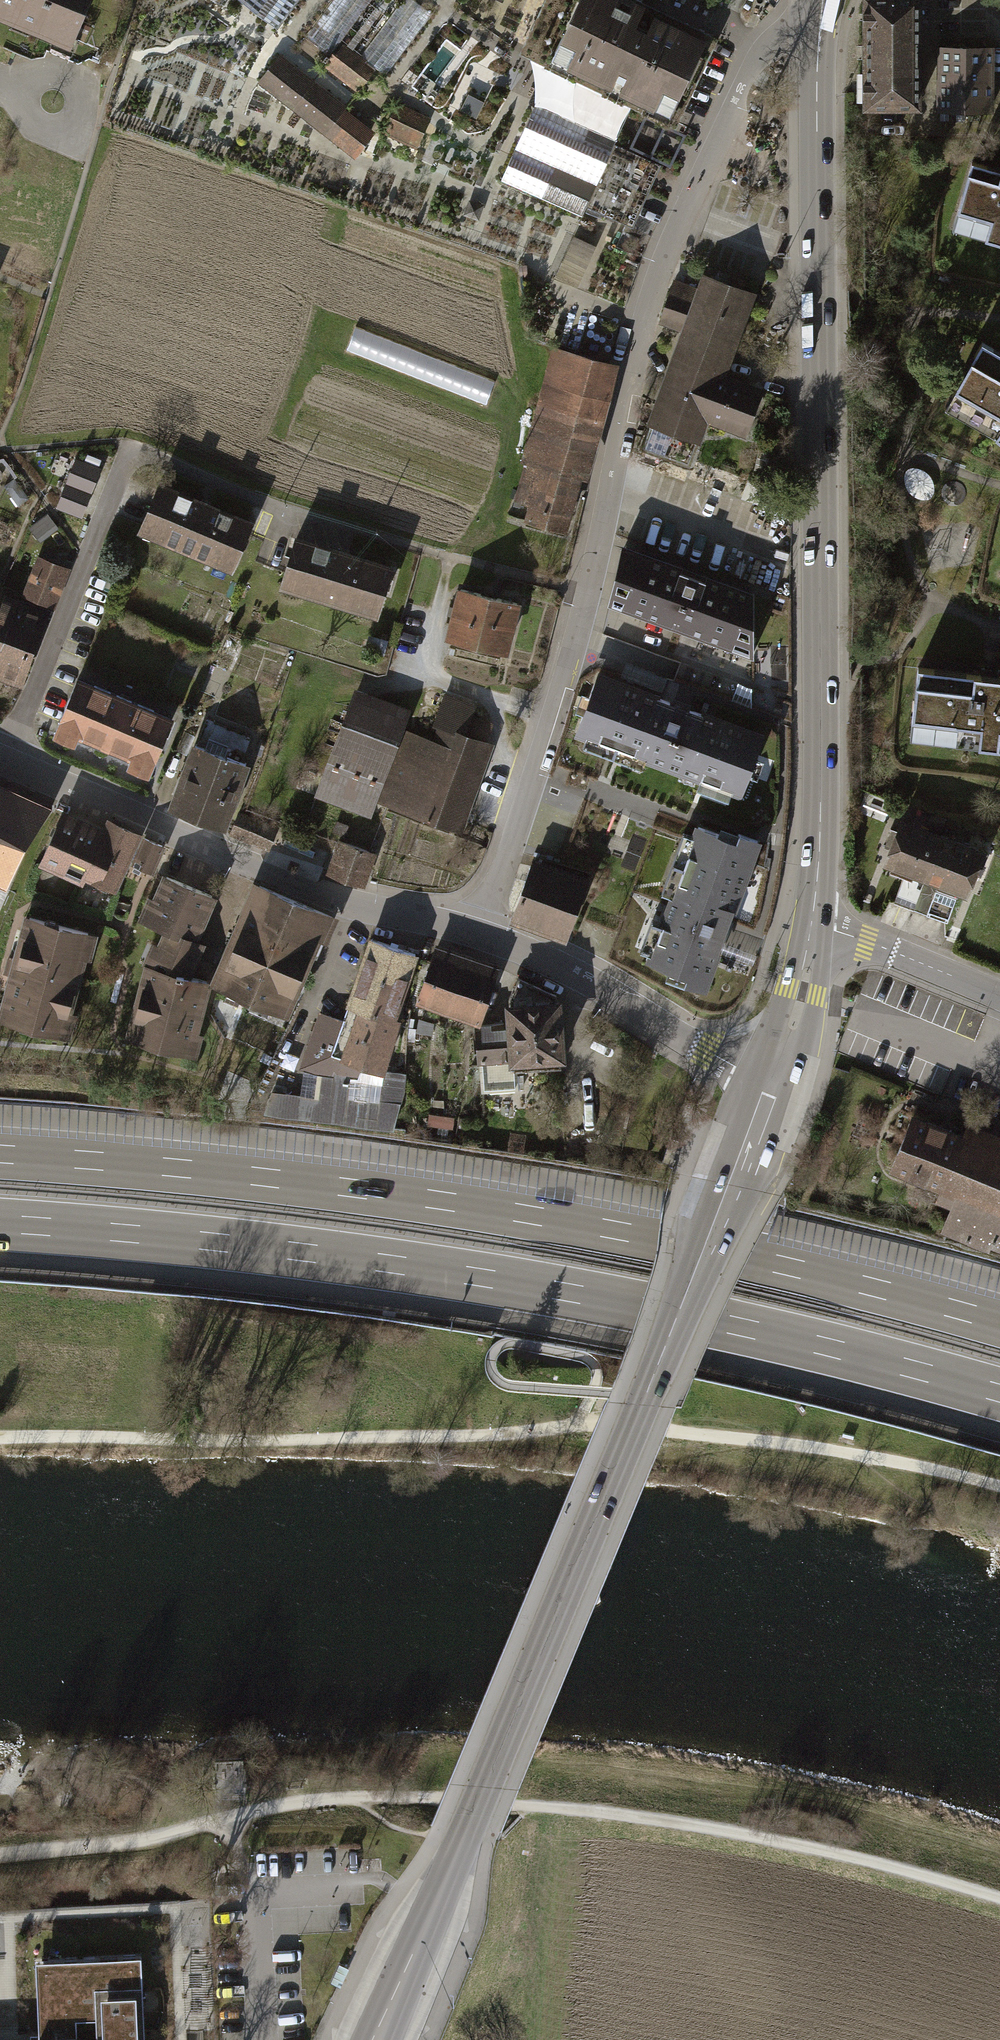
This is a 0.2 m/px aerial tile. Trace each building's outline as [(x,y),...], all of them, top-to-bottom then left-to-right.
[(80,49),(100,0),(0,0),(0,16),(80,49)] [(277,26),(297,0),(242,0),(277,26)] [(307,34),(333,54),(343,42),(374,0),(333,0),(307,34)] [(409,0),(400,0),(361,54),(389,74),(431,16),(409,0)] [(627,0),(589,0),(562,59),(680,113),(714,39),(627,0)] [(919,54),(920,0),(861,0),(861,53),(919,54)] [(967,47),(936,47),(936,88),(936,113),(994,113),(995,48),(967,47)] [(375,75),(342,49),(327,67),(361,94),(375,75)] [(919,54),(861,53),(861,112),(919,111),(919,54)] [(380,134),(281,55),(259,82),(358,161),(380,134)] [(430,119),(399,106),(386,136),(418,149),(430,119)] [(657,166),(536,113),(506,179),(628,233),(649,185),(657,166)] [(974,164),(953,229),(999,243),(999,171),(974,164)] [(577,234),(559,276),(581,286),(600,244),(577,234)] [(758,296),(704,276),(699,289),(674,280),(659,322),(684,332),(650,425),(702,444),(709,424),(749,438),(765,394),(728,380),(758,296)] [(357,328),(349,352),(492,401),(500,378),(357,328)] [(999,449),(999,354),(983,344),(945,415),(985,437),(999,449)] [(621,373),(554,354),(507,514),(573,533),(587,486),(621,373)] [(86,515),(104,465),(77,455),(59,505),(86,515)] [(254,523),(161,482),(139,532),(232,573),(254,523)] [(344,554),(295,540),(281,592),(378,619),(393,568),(344,554)] [(754,592),(622,545),(611,607),(755,656),(754,592)] [(0,598),(0,681),(22,689),(49,616),(53,618),(69,572),(37,560),(20,605),(0,598)] [(522,605),(459,591),(448,643),(511,657),(522,605)] [(919,666),(909,738),(999,748),(999,674),(990,673),(919,666)] [(576,737),(744,800),(768,736),(601,673),(576,737)] [(182,729),(81,685),(62,729),(163,773),(182,729)] [(410,708),(355,690),(314,800),(370,821),(377,803),(460,834),(494,744),(484,746),(494,718),(475,712),(479,702),(447,692),(431,740),(402,730),(410,708)] [(250,777),(192,755),(172,808),(229,830),(250,777)] [(5,887),(26,849),(52,806),(9,789),(0,784),(0,884),(5,887)] [(83,826),(58,815),(38,861),(115,896),(130,861),(146,869),(152,856),(160,839),(115,818),(111,827),(106,837),(83,826)] [(991,851),(905,820),(896,844),(887,869),(892,870),(891,875),(904,879),(895,904),(950,924),(960,896),(973,901),(984,871),(991,851)] [(723,830),(721,836),(698,828),(693,841),(685,838),(665,894),(673,898),(662,928),(654,925),(644,952),(650,954),(646,964),(672,974),(670,979),(709,993),(762,844),(723,830)] [(373,858),(337,844),(326,871),(363,886),(373,858)] [(591,881),(534,860),(511,922),(568,943),(591,881)] [(219,897),(159,874),(138,917),(157,928),(140,964),(125,1037),(194,1054),(207,976),(198,973),(186,970),(201,938),(214,909),(219,897)] [(326,917),(251,885),(241,908),(209,983),(284,1014),(313,948),(326,917)] [(22,913),(0,1006),(0,1018),(71,1035),(96,930),(22,913)] [(415,955),(371,938),(343,1020),(319,1010),(299,1068),(307,1071),(301,1095),(272,1092),(265,1111),(393,1127),(403,1089),(404,1073),(383,1071),(397,1020),(393,1017),(415,955)] [(457,952),(435,945),(416,1003),(480,1025),(500,967),(476,959),(457,952)] [(556,998),(518,978),(509,999),(510,1006),(506,1007),(508,1024),(474,1027),(477,1066),(480,1066),(482,1095),(517,1092),(516,1074),(562,1070),(562,1065),(569,1064),(564,1002),(556,1002),(556,998)] [(914,1106),(889,1167),(938,1186),(933,1200),(950,1206),(941,1230),(989,1249),(990,1246),(999,1249),(999,1142),(914,1106)] [(143,1955),(33,1959),(36,2039),(146,2039),(143,1955)] [(348,1967),(339,1963),(330,1982),(340,1986),(348,1967)]
